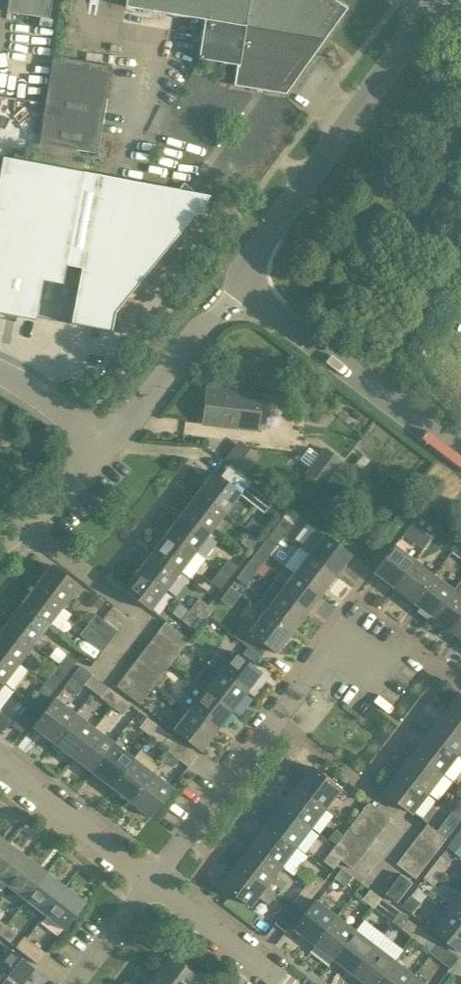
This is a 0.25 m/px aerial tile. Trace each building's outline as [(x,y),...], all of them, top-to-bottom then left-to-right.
[(51,0),(9,0),(6,13),(48,20),(51,0)] [(125,7),(204,20),(197,60),(237,67),(234,86),(284,94),(320,45),(328,34),(327,34),(344,10),(331,0),(126,0),(125,7)] [(97,154),(111,67),(52,58),(38,144),(97,154)] [(65,266),(83,173),(2,158),(0,171),(0,314),(34,321),(42,281),(62,285),(65,266)] [(83,173),(65,266),(73,267),(80,269),(70,324),(111,331),(115,313),(192,216),(205,219),(209,196),(98,175),(89,174),(83,173)] [(260,395),(205,389),(202,424),(256,430),(260,395)] [(240,438),(223,458),(243,475),(260,455),(240,438)] [(324,447),(318,455),(308,448),(299,460),(309,467),(303,475),(320,489),(342,461),(324,447)] [(197,492),(225,513),(239,495),(263,513),(268,508),(276,515),(284,504),(275,497),(274,499),(244,476),(244,477),(229,465),(219,478),(212,472),(197,492)] [(375,477),(369,486),(375,491),(382,482),(375,477)] [(183,511),(210,532),(225,513),(197,492),(183,511)] [(168,531),(195,552),(210,532),(183,511),(168,531)] [(419,513),(411,523),(431,538),(439,528),(419,513)] [(292,525),(282,517),(274,528),(284,535),(292,525)] [(351,555),(323,534),(314,527),(299,548),(308,554),(335,575),(351,555)] [(283,536),(284,535),(274,528),(266,539),(275,546),(279,541),(283,536)] [(443,546),(450,537),(439,528),(431,538),(443,546)] [(153,550),(180,571),(195,552),(168,531),(153,550)] [(240,543),(249,550),(258,538),(249,531),(240,543)] [(393,588),(414,560),(394,545),(373,573),(393,588)] [(138,569),(166,591),(180,571),(153,550),(138,569)] [(293,573),(321,594),(335,575),(308,554),(293,573)] [(262,563),(253,556),(244,567),(254,574),(262,563)] [(237,567),(228,560),(220,570),(229,577),(237,567)] [(414,560),(393,588),(412,603),(433,575),(414,560)] [(35,584),(63,606),(78,586),(50,565),(35,584)] [(236,578),(245,586),(254,574),(244,567),(236,578)] [(166,591),(138,569),(123,590),(150,611),(166,591)] [(210,582),(220,589),(229,577),(220,570),(210,582)] [(275,579),(269,586),(277,593),(278,592),(306,614),(321,594),(293,573),(283,585),(275,579)] [(433,575),(412,603),(431,618),(453,590),(452,590),(433,575)] [(460,619),(460,596),(459,595),(460,592),(460,585),(458,582),(452,590),(453,590),(431,618),(451,632),(460,619)] [(20,604),(48,625),(63,606),(35,584),(20,604)] [(306,614),(278,592),(277,593),(269,586),(254,605),(263,612),(263,611),(291,632),(306,614)] [(103,600),(93,593),(87,601),(97,608),(103,600)] [(207,606),(198,598),(190,609),(199,616),(207,606)] [(5,623),(33,644),(48,625),(20,604),(5,623)] [(181,621),(190,628),(199,616),(190,609),(181,621)] [(263,611),(263,612),(252,626),(244,620),(233,636),(260,657),(268,647),(275,653),(291,632),(263,611)] [(87,624),(109,641),(117,631),(95,614),(87,624)] [(451,632),(460,640),(460,619),(451,632)] [(158,631),(181,649),(188,640),(165,622),(158,631)] [(18,664),(33,644),(5,623),(0,630),(0,650),(18,664)] [(109,641),(87,624),(79,635),(101,651),(109,641)] [(151,640),(174,658),(181,649),(158,631),(151,640)] [(174,658),(151,640),(144,649),(167,667),(174,658)] [(167,667),(144,649),(137,658),(160,676),(167,667)] [(3,683),(18,664),(0,650),(0,681),(3,683)] [(208,663),(246,692),(260,673),(233,651),(225,661),(215,654),(208,663)] [(76,660),(67,653),(59,664),(68,671),(76,660)] [(160,676),(137,658),(130,667),(153,685),(160,676)] [(192,682),(231,711),(246,692),(208,663),(207,664),(206,663),(192,682)] [(44,683),(53,690),(68,671),(59,664),(44,683)] [(92,675),(80,665),(64,686),(76,695),(92,675)] [(153,685),(130,667),(123,676),(146,694),(153,685)] [(146,694),(123,676),(116,686),(139,704),(146,694)] [(0,681),(0,706),(12,690),(3,683),(0,681)] [(231,711),(192,682),(176,702),(187,710),(188,709),(216,730),(231,711)] [(29,703),(38,710),(53,690),(44,683),(29,703)] [(112,705),(119,696),(108,687),(101,697),(112,705)] [(460,725),(460,693),(445,713),(460,725)] [(119,696),(112,705),(123,714),(130,704),(119,696)] [(53,742),(75,713),(55,698),(33,726),(53,742)] [(20,714),(29,721),(38,710),(29,703),(20,714)] [(200,751),(216,730),(188,709),(187,710),(172,729),(200,751)] [(75,713),(53,742),(73,757),(94,728),(75,713)] [(445,713),(430,732),(459,755),(460,753),(460,725),(445,713)] [(146,717),(139,727),(150,736),(157,726),(146,717)] [(161,744),(168,734),(157,726),(150,736),(161,744)] [(94,728),(73,757),(92,771),(114,743),(94,728)] [(459,755),(430,732),(416,752),(445,774),(459,755)] [(166,749),(188,766),(197,755),(175,738),(166,749)] [(114,743),(92,771),(111,786),(133,758),(114,743)] [(401,771),(430,793),(445,774),(416,752),(401,771)] [(133,758),(111,786),(130,801),(152,773),(133,758)] [(299,787),(328,809),(343,789),(314,767),(299,787)] [(430,793),(401,771),(386,791),(415,813),(430,793)] [(152,773),(130,801),(150,816),(172,788),(152,773)] [(328,809),(299,787),(284,806),(313,828),(328,809)] [(460,800),(453,811),(460,817),(460,801),(460,800)] [(361,812),(383,829),(391,819),(369,802),(361,812)] [(313,828),(284,806),(269,825),(298,847),(313,828)] [(453,830),(460,819),(460,817),(453,811),(444,823),(453,830)] [(383,829),(361,812),(354,822),(376,839),(383,829)] [(376,839),(354,822),(346,831),(369,848),(376,839)] [(420,834),(439,848),(447,838),(428,823),(420,834)] [(298,847),(269,825),(254,844),(283,866),(298,847)] [(369,848),(346,831),(339,841),(361,858),(369,848)] [(439,848),(420,834),(413,843),(431,858),(439,848)] [(8,843),(0,837),(0,853),(8,843)] [(361,858),(339,841),(324,861),(334,869),(342,859),(353,868),(361,858)] [(0,853),(0,880),(6,885),(27,857),(8,843),(0,853)] [(405,853),(424,867),(431,858),(413,843),(405,853)] [(283,866),(254,844),(239,864),(268,886),(283,866)] [(424,867),(405,853),(397,864),(416,878),(424,867)] [(451,864),(441,856),(433,867),(443,875),(451,864)] [(27,857),(6,885),(25,899),(46,872),(27,857)] [(268,886),(239,864),(224,884),(252,906),(259,897),(270,905),(277,895),(267,887),(268,886)] [(424,878),(434,886),(443,875),(433,867),(424,878)] [(335,878),(336,879),(346,886),(354,876),(343,868),(335,878)] [(46,872),(25,899),(44,914),(65,886),(46,872)] [(324,881),(315,874),(307,885),(316,892),(324,881)] [(400,875),(386,893),(397,902),(411,884),(400,875)] [(298,896),(307,903),(316,892),(307,885),(298,896)] [(65,886),(44,914),(64,929),(85,901),(65,886)] [(375,908),(383,898),(370,889),(363,899),(375,908)] [(402,907),(412,914),(421,903),(411,895),(402,907)] [(460,919),(460,896),(450,911),(460,919)] [(383,898),(375,908),(385,916),(393,906),(383,898)] [(275,923),(286,931),(303,909),(292,901),(275,923)] [(316,945),(337,916),(317,901),(295,929),(316,945)] [(450,911),(434,931),(460,951),(460,919),(450,911)] [(337,916),(316,945),(335,960),(357,931),(337,916)] [(410,919),(402,930),(413,938),(420,928),(410,919)] [(5,925),(0,931),(0,935),(10,943),(17,934),(12,930),(5,925)] [(424,946),(432,937),(420,928),(413,938),(424,946)] [(357,931),(335,960),(354,975),(376,946),(357,931)] [(15,947),(37,964),(45,953),(24,936),(15,947)] [(451,969),(451,968),(459,958),(437,941),(429,952),(451,969)] [(395,960),(376,946),(354,975),(366,983),(377,983),(395,960)] [(12,983),(21,983),(33,969),(5,948),(0,954),(0,975),(12,983)] [(165,983),(191,983),(196,978),(169,957),(154,976),(165,983)] [(414,975),(395,960),(377,983),(408,983),(414,975)] [(0,975),(0,983),(12,983),(0,975)] [(408,983),(426,983),(414,975),(408,983)] [(154,976),(148,983),(165,983),(154,976)]
